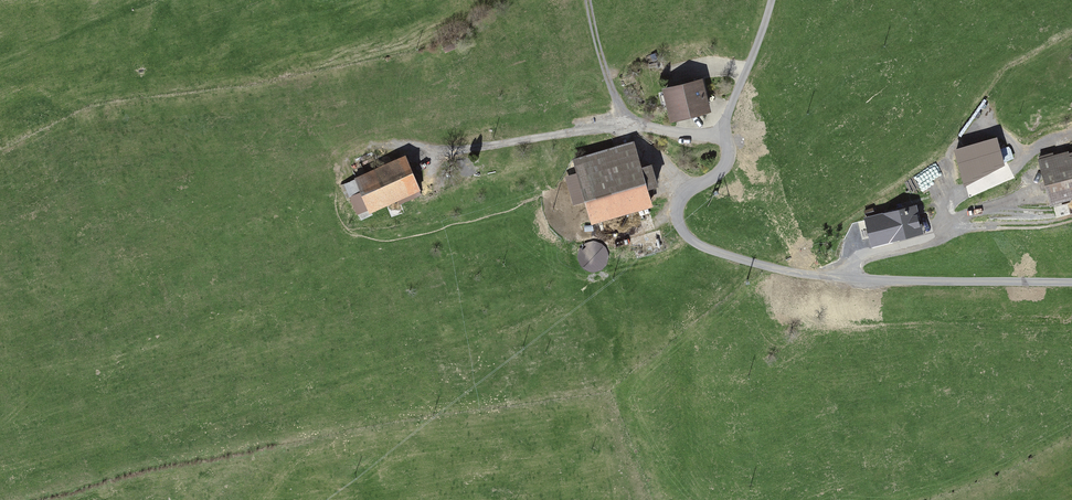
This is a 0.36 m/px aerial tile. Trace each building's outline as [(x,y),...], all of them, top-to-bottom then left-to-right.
[(702,84),(660,94),(668,128),(710,119),(702,84)] [(998,143),(952,154),(961,191),(1004,167),(998,143)] [(632,147),(572,164),(590,228),(650,211),(632,147)] [(1036,165),(1047,210),(1071,204),(1071,156),(1036,165)] [(408,160),(352,186),(369,221),(424,195),(408,160)] [(916,206),(864,219),(871,249),(923,236),(916,206)] [(608,255),(602,246),(592,244),(583,248),(578,258),(581,268),(590,273),(600,272),(607,265),(608,255)]
